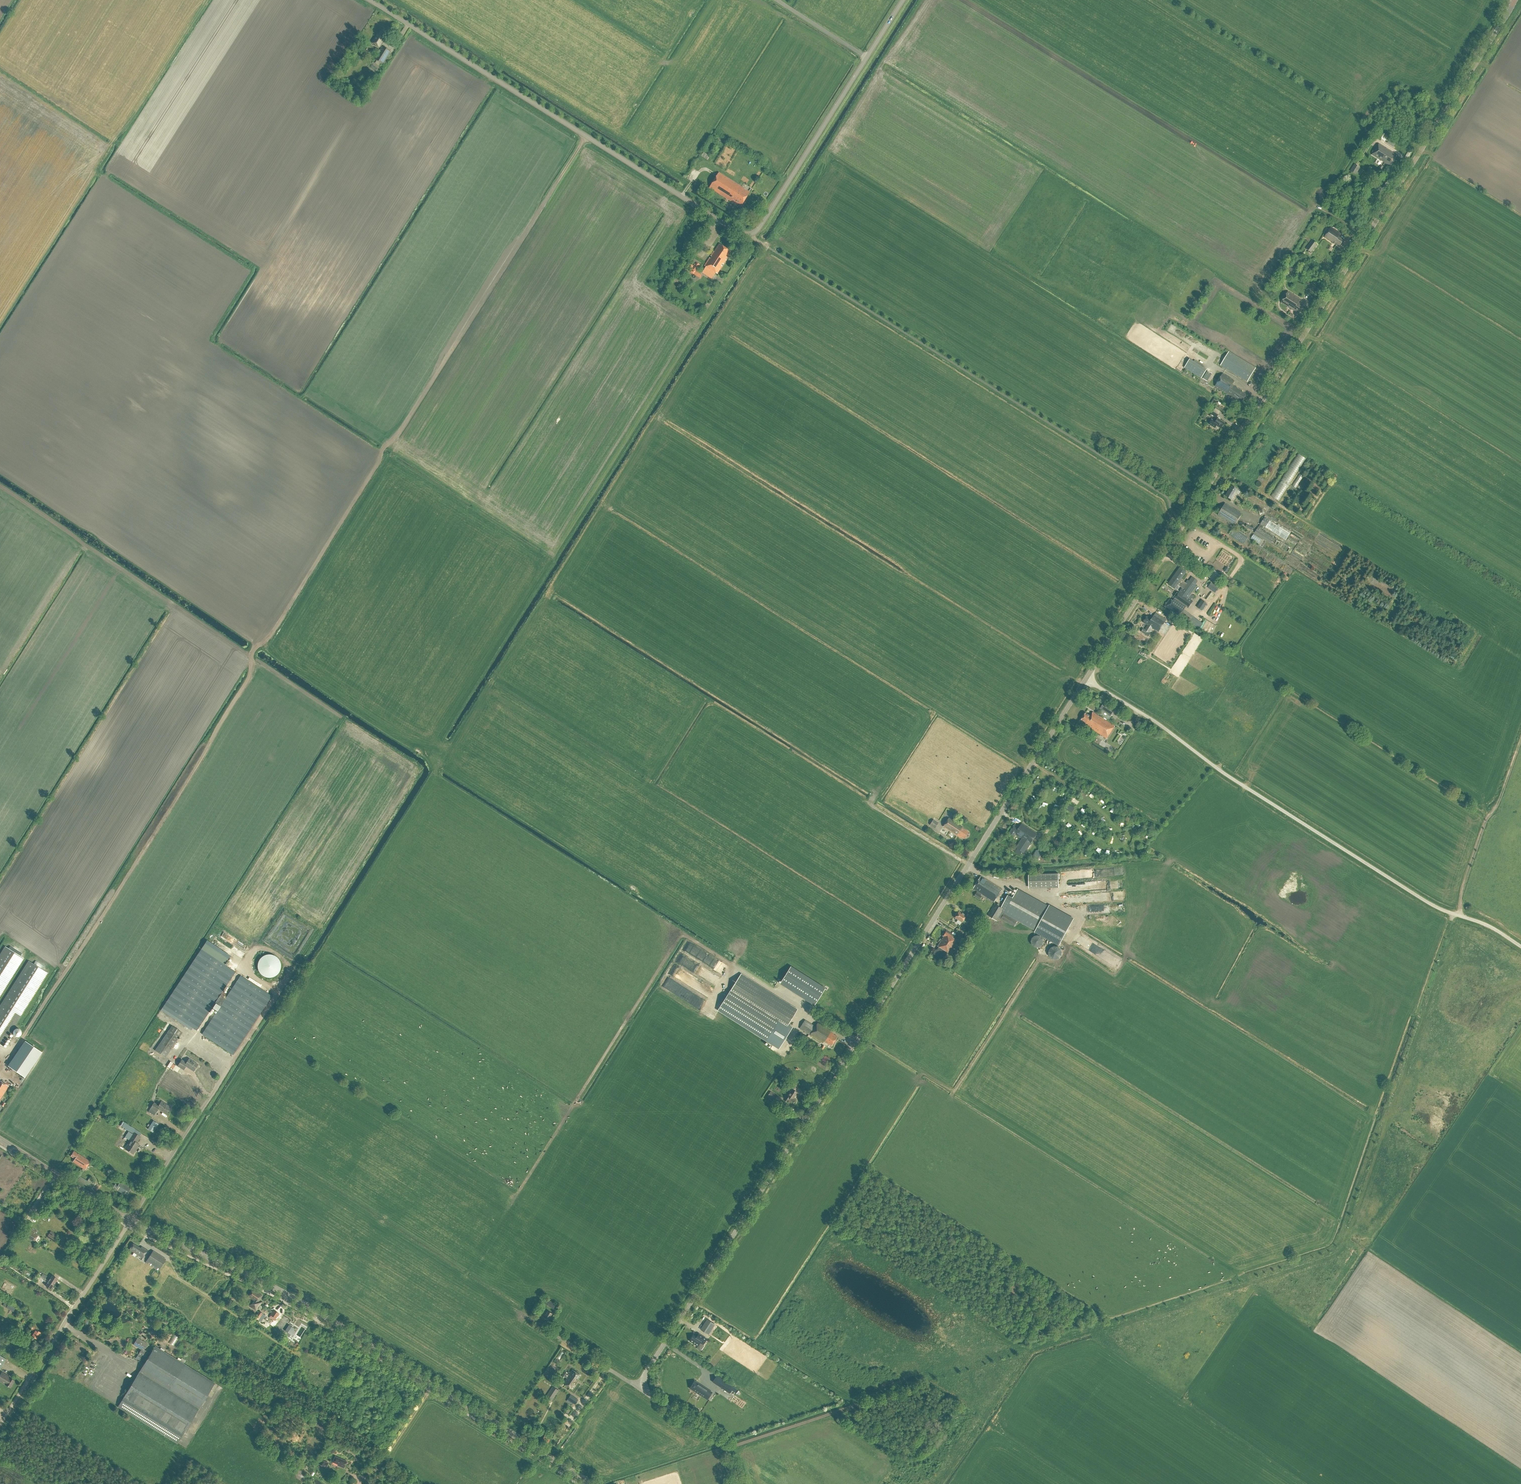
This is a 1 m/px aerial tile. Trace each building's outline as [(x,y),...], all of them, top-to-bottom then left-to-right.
[(383,31),(381,30),(373,44),(380,48),(384,40),(385,37),(387,33),(383,31)] [(382,46),(374,59),(376,60),(376,61),(375,63),(379,66),(381,63),(383,64),(389,55),(390,52),(391,51),(387,49),(382,46)] [(1390,138),(1388,143),(1387,143),(1393,147),(1396,142),(1390,138)] [(1390,166),(1396,155),(1379,144),(1373,155),(1390,166)] [(1356,175),(1360,168),(1354,164),(1350,171),(1356,175)] [(742,206),(750,192),(719,172),(709,188),(731,201),(732,201),(738,204),(738,203),(742,206)] [(1340,246),(1344,240),(1339,237),(1341,234),(1331,228),(1325,237),(1340,246)] [(1311,253),(1318,244),(1313,240),(1306,249),(1311,253)] [(704,265),(717,273),(717,274),(722,266),(721,266),(731,252),(719,244),(710,258),(709,258),(704,265)] [(1293,273),(1297,269),(1291,264),(1287,268),(1293,273)] [(700,279),(703,275),(692,268),(690,272),(700,279)] [(1298,313),(1303,305),(1299,302),(1300,300),(1288,292),(1281,303),(1298,313)] [(1248,382),(1256,368),(1229,351),(1221,365),(1248,382)] [(1189,359),(1184,367),(1201,378),(1206,370),(1189,359)] [(1212,374),(1208,371),(1203,379),(1207,381),(1212,374)] [(1242,402),(1247,395),(1242,392),(1242,390),(1233,385),(1235,381),(1223,374),(1215,386),(1242,402)] [(1225,423),(1218,418),(1216,421),(1212,419),(1209,424),(1215,428),(1217,426),(1221,429),(1225,423)] [(1274,495),(1282,500),(1309,458),(1301,453),(1274,495)] [(1239,494),(1240,492),(1232,486),(1226,496),(1232,499),(1236,492),(1239,494)] [(1235,525),(1242,514),(1226,503),(1218,515),(1235,525)] [(1290,533),(1265,517),(1255,533),(1272,544),(1275,539),(1260,529),(1263,525),(1286,540),(1290,533)] [(1236,530),(1233,535),(1242,541),(1246,537),(1236,530)] [(1186,572),(1180,568),(1168,584),(1174,589),(1177,585),(1182,588),(1180,591),(1179,591),(1175,598),(1173,601),(1168,608),(1179,616),(1183,609),(1186,606),(1188,608),(1192,601),(1191,600),(1193,596),(1190,594),(1196,586),(1195,585),(1197,581),(1192,577),(1189,581),(1188,580),(1186,583),(1181,579),(1186,572)] [(1375,576),(1372,583),(1395,595),(1399,588),(1375,576)] [(1215,592),(1218,588),(1211,583),(1208,587),(1215,592)] [(1203,597),(1205,599),(1211,591),(1209,589),(1203,597)] [(1212,592),(1206,600),(1209,602),(1214,594),(1212,592)] [(1203,611),(1207,604),(1202,600),(1197,607),(1203,611)] [(1193,616),(1183,609),(1179,616),(1188,622),(1193,616)] [(1167,620),(1156,613),(1152,619),(1147,616),(1143,622),(1148,625),(1145,629),(1144,628),(1141,632),(1149,636),(1151,633),(1150,632),(1153,628),(1159,632),(1159,631),(1164,634),(1169,625),(1165,622),(1167,620)] [(1139,655),(1146,658),(1149,654),(1142,650),(1139,655)] [(1100,709),(1111,716),(1112,714),(1114,711),(1115,709),(1105,702),(1103,705),(1100,709)] [(1115,727),(1093,712),(1091,716),(1086,713),(1081,720),(1087,723),(1086,725),(1107,739),(1115,727)] [(955,823),(952,821),(953,821),(949,818),(943,826),(961,838),(962,837),(964,839),(969,832),(962,828),(962,826),(955,822),(955,823)] [(935,828),(938,823),(933,819),(930,825),(935,828)] [(1038,834),(1022,823),(1019,828),(1015,824),(1011,830),(1010,833),(1014,836),(1015,834),(1022,839),(1017,848),(1025,853),(1038,834)] [(1059,872),(1029,873),(1029,887),(1059,886),(1059,872)] [(978,891),(974,896),(980,900),(982,896),(981,895),(982,894),(994,902),(1002,889),(982,876),(974,889),(978,891)] [(1060,944),(1073,919),(1018,889),(1010,902),(1005,899),(1001,907),(994,903),(987,916),(997,921),(999,918),(1015,926),(1017,921),(1060,944)] [(1083,901),(1103,900),(1102,893),(1064,896),(1064,906),(1084,905),(1083,901)] [(1107,912),(1127,911),(1127,904),(1106,905),(1092,906),(1093,913),(1107,913),(1107,912)] [(966,916),(959,911),(957,913),(956,915),(955,917),(958,919),(956,922),(959,924),(960,925),(961,925),(963,922),(969,925),(973,919),(970,918),(970,917),(966,915),(966,916)] [(945,956),(957,937),(947,931),(943,936),(944,936),(938,946),(939,946),(937,950),(936,950),(933,954),(943,960),(945,956)] [(1037,948),(1040,947),(1043,945),(1044,942),(1043,939),(1041,936),(1038,935),(1034,936),(1032,938),(1031,941),(1032,944),(1034,947),(1037,948)] [(1057,960),(1060,958),(1062,956),(1062,952),(1061,949),(1058,946),(1055,946),(1053,946),(1051,948),(1049,951),(1049,954),(1050,957),(1053,959),(1057,960)] [(20,956),(21,954),(9,947),(8,948),(5,947),(0,955),(0,996),(23,958),(20,956)] [(226,999),(221,995),(236,972),(201,950),(163,1007),(198,1030),(212,1009),(217,1012),(203,1033),(235,1054),(273,997),(241,976),(226,999)] [(269,978),(270,978),(272,977),(273,977),(274,977),(276,976),(277,975),(278,974),(279,974),(279,972),(280,971),(281,970),(281,969),(281,967),(281,966),(281,965),(281,963),(281,962),(280,961),(279,960),(279,959),(278,958),(277,957),(276,956),(274,955),(273,955),(272,955),(271,955),(269,955),(268,955),(267,955),(265,955),(264,956),(263,957),(262,958),(261,959),(260,960),(259,961),(259,962),(259,963),(258,965),(258,966),(258,967),(259,969),(259,970),(259,971),(260,972),(261,973),(262,974),(263,975),(264,976),(265,977),(267,977),(268,977),(269,978)] [(666,962),(672,966),(677,959),(671,955),(666,962)] [(1119,967),(1123,960),(1117,956),(1113,963),(1119,967)] [(43,970),(45,967),(35,961),(33,964),(28,961),(0,1005),(0,1045),(3,1046),(48,974),(43,970)] [(693,965),(690,970),(711,979),(713,974),(693,965)] [(814,1005),(825,988),(791,966),(780,983),(814,1005)] [(664,978),(685,989),(687,985),(684,983),(685,981),(675,975),(676,974),(669,970),(664,978)] [(741,974),(729,994),(718,1011),(735,1021),(758,1036),(768,1042),(772,1045),(775,1041),(776,1042),(777,1042),(779,1042),(780,1042),(781,1042),(783,1041),(784,1040),(785,1038),(789,1033),(791,1029),(787,1026),(789,1024),(798,1009),(741,974)] [(815,1027),(805,1020),(799,1028),(823,1043),(824,1042),(832,1046),(837,1036),(834,1034),(832,1031),(818,1023),(815,1027)] [(165,1057),(182,1033),(171,1026),(155,1050),(165,1057)] [(20,1030),(17,1029),(15,1030),(14,1033),(14,1035),(17,1037),(20,1037),(22,1035),(22,1032),(20,1030)] [(25,1040),(7,1065),(14,1070),(24,1077),(41,1052),(25,1040)] [(199,1065),(189,1059),(187,1063),(182,1060),(178,1066),(184,1070),(186,1066),(194,1071),(199,1065)] [(792,1105),(796,1099),(794,1098),(798,1093),(793,1090),(798,1084),(792,1080),(790,1084),(792,1086),(790,1088),(792,1089),(788,1096),(789,1096),(785,1101),(789,1104),(789,1103),(792,1105)] [(8,1086),(0,1081),(0,1099),(8,1086)] [(774,1101),(777,1096),(771,1091),(767,1097),(774,1101)] [(171,1107),(161,1101),(158,1106),(154,1103),(150,1108),(148,1112),(155,1116),(157,1112),(158,1110),(166,1114),(171,1107)] [(123,1121),(120,1125),(127,1129),(132,1133),(135,1129),(129,1126),(123,1121)] [(153,1121),(148,1129),(153,1132),(158,1124),(153,1121)] [(142,1137),(134,1132),(133,1134),(129,1132),(126,1138),(131,1141),(126,1149),(133,1154),(140,1145),(138,1143),(142,1137)] [(85,1169),(90,1161),(74,1151),(70,1157),(75,1159),(73,1162),(85,1169)] [(87,1180),(81,1176),(78,1180),(92,1189),(95,1183),(92,1180),(89,1178),(87,1180)] [(131,1188),(120,1182),(118,1185),(115,1184),(113,1188),(127,1195),(131,1188)] [(37,1231),(31,1227),(30,1230),(27,1229),(27,1230),(25,1229),(22,1234),(31,1240),(34,1242),(38,1236),(35,1234),(37,1231)] [(54,1241),(57,1235),(50,1231),(47,1237),(54,1241)] [(130,1250),(142,1259),(148,1250),(143,1247),(141,1249),(134,1244),(130,1250)] [(125,1249),(122,1256),(133,1262),(137,1255),(125,1249)] [(159,1271),(166,1259),(153,1251),(145,1262),(159,1271)] [(52,1275),(49,1280),(54,1284),(58,1279),(52,1275)] [(54,1284),(49,1280),(45,1286),(51,1289),(54,1284)] [(248,1305),(256,1311),(262,1302),(258,1303),(258,1302),(261,1296),(262,1295),(254,1290),(253,1292),(252,1291),(251,1292),(248,1297),(254,1300),(252,1304),(248,1305)] [(245,1301),(243,1304),(246,1306),(250,1300),(242,1296),(240,1298),(245,1301)] [(554,1309),(556,1304),(547,1299),(545,1304),(554,1309)] [(6,1300),(3,1305),(13,1312),(16,1307),(6,1301),(6,1300)] [(279,1314),(273,1310),(269,1316),(274,1320),(279,1314)] [(255,1317),(258,1320),(259,1321),(264,1314),(259,1311),(255,1317)] [(548,1320),(552,1314),(548,1311),(544,1317),(548,1320)] [(709,1335),(716,1324),(707,1319),(700,1329),(709,1335)] [(37,1339),(42,1332),(37,1329),(38,1328),(34,1325),(31,1329),(35,1331),(32,1335),(37,1339)] [(9,1341),(13,1336),(11,1334),(11,1333),(7,1330),(4,1335),(0,1333),(0,1336),(9,1341)] [(27,1342),(32,1336),(26,1332),(22,1339),(27,1342)] [(699,1337),(694,1334),(690,1341),(698,1346),(700,1343),(703,1345),(707,1339),(701,1334),(699,1337)] [(163,1346),(170,1337),(166,1335),(160,1343),(163,1346)] [(142,1357),(145,1351),(144,1350),(148,1344),(137,1337),(133,1345),(141,1349),(137,1354),(142,1357)] [(28,1353),(30,1349),(21,1343),(19,1347),(28,1353)] [(178,1444),(215,1383),(154,1346),(117,1407),(178,1444)] [(73,1383),(80,1371),(77,1369),(71,1381),(73,1383)] [(581,1375),(572,1370),(570,1374),(568,1372),(567,1373),(565,1371),(562,1376),(564,1377),(565,1377),(567,1378),(564,1383),(574,1389),(579,1382),(577,1381),(581,1375)] [(16,1380),(9,1376),(10,1375),(3,1371),(0,1375),(0,1380),(12,1387),(16,1380)] [(717,1384),(717,1385),(726,1390),(729,1393),(730,1392),(732,1389),(734,1391),(735,1392),(737,1388),(734,1386),(722,1378),(721,1379),(719,1381),(717,1384)] [(697,1382),(692,1389),(708,1399),(710,1395),(712,1392),(697,1382)] [(549,1405),(554,1398),(559,1391),(554,1387),(553,1387),(543,1401),(549,1405)] [(575,1405),(578,1400),(571,1395),(567,1400),(575,1405)] [(548,1444),(551,1439),(545,1435),(542,1440),(548,1444)] [(344,1468),(347,1462),(336,1456),(333,1462),(338,1464),(338,1465),(344,1468)]
